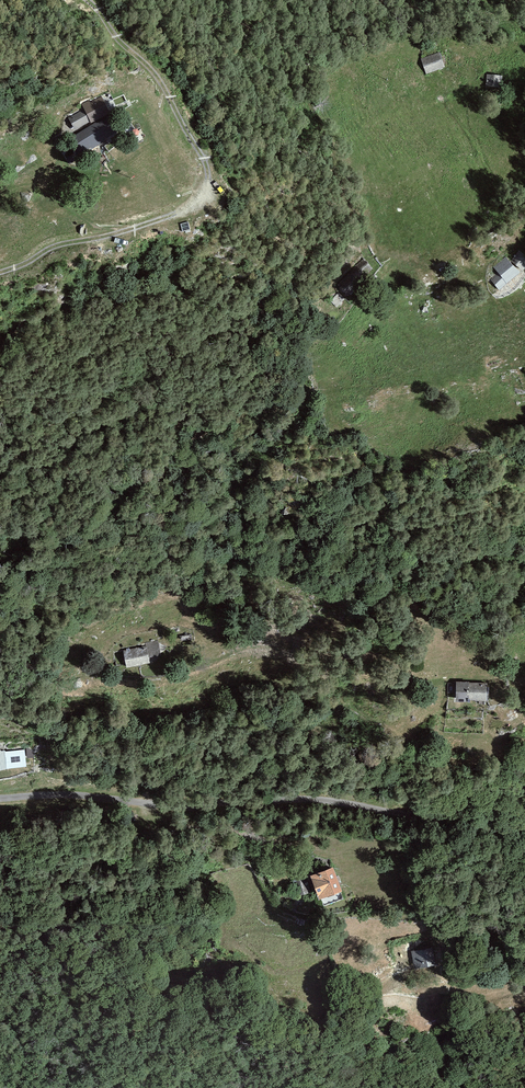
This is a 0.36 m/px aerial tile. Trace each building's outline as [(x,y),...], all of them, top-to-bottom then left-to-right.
[(440,52),(420,59),(426,75),(445,68),(440,52)] [(501,89),(503,76),(487,74),(486,88),(501,89)] [(75,129),(90,121),(91,123),(111,113),(102,96),(90,102),(89,100),(82,104),(86,110),(70,118),(75,129)] [(119,131),(109,115),(68,140),(78,156),(119,131)] [(510,261),(522,271),(524,267),(524,255),(519,250),(510,261)] [(498,272),(490,279),(499,290),(520,272),(505,255),(493,266),(498,272)] [(298,298),(284,302),(288,312),(302,307),(298,298)] [(147,645),(123,650),(126,668),(151,663),(147,645)] [(485,682),(456,682),(456,701),(486,701),(485,682)] [(0,752),(0,770),(6,769),(27,767),(25,749),(5,751),(0,752)] [(332,867),(309,875),(317,899),(340,891),(332,867)] [(432,947),(411,951),(414,968),(435,964),(432,947)]
